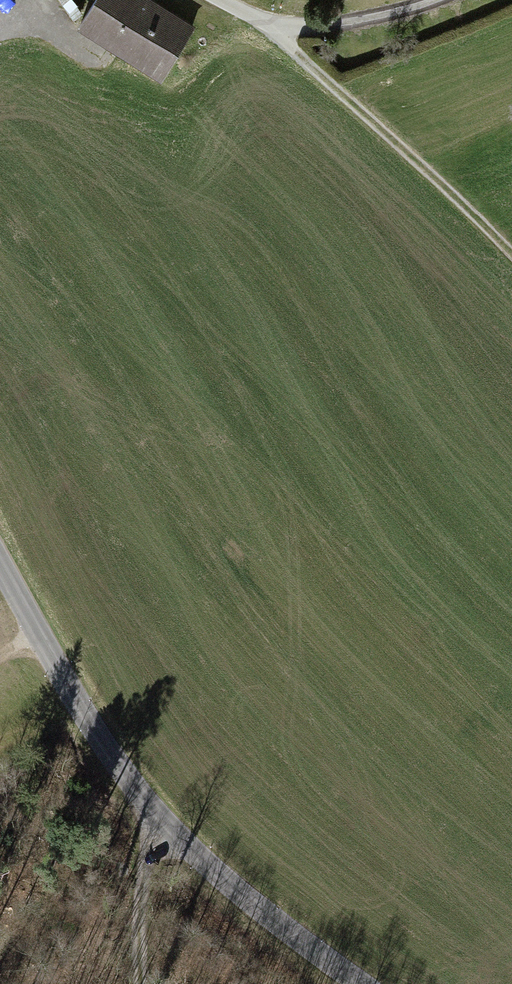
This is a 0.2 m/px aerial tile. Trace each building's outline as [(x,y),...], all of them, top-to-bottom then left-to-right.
[(78,25),(164,78),(195,24),(157,0),(94,0),(78,25)]
